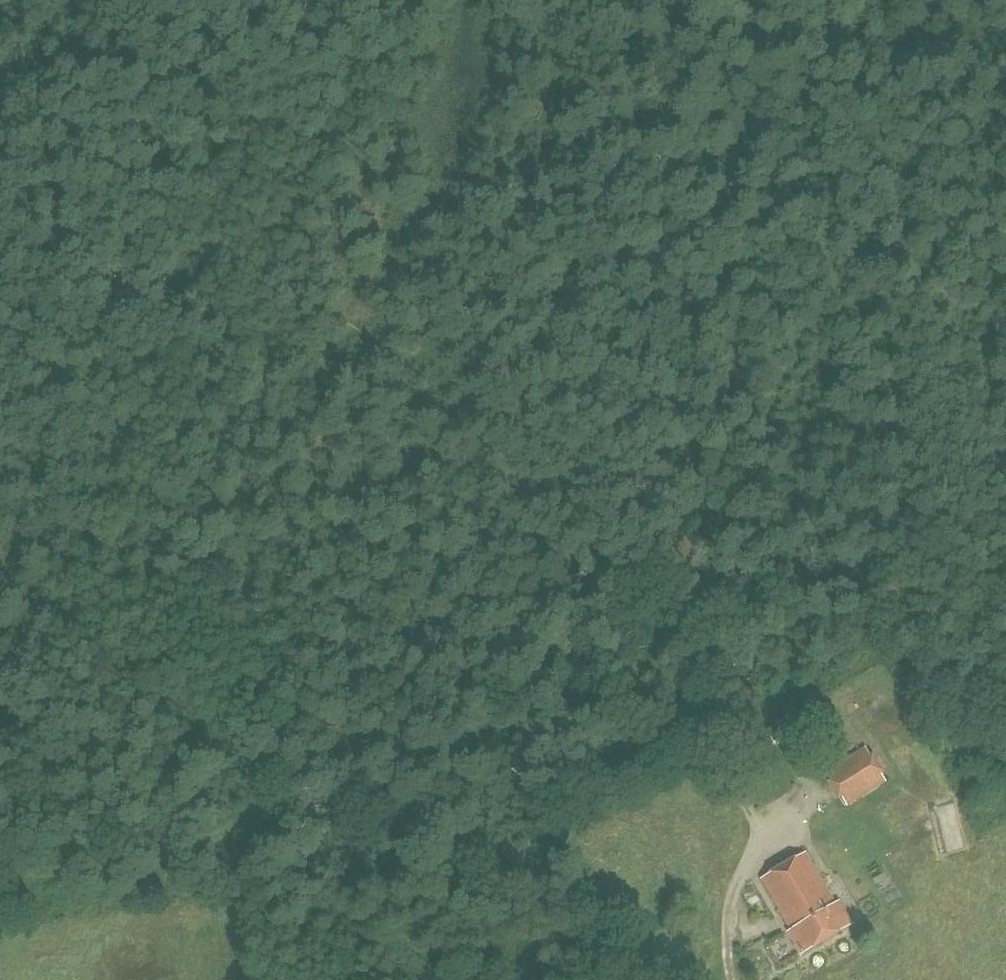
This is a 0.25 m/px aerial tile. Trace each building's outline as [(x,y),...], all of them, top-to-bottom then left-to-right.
[(883,749),(872,756),(866,747),(827,771),(848,805),(887,781),(881,772),(893,765),(883,749)] [(903,804),(917,832),(957,813),(943,785),(903,804)] [(839,901),(836,903),(805,852),(762,878),(793,929),(789,931),(803,953),(853,923),(839,901)]
